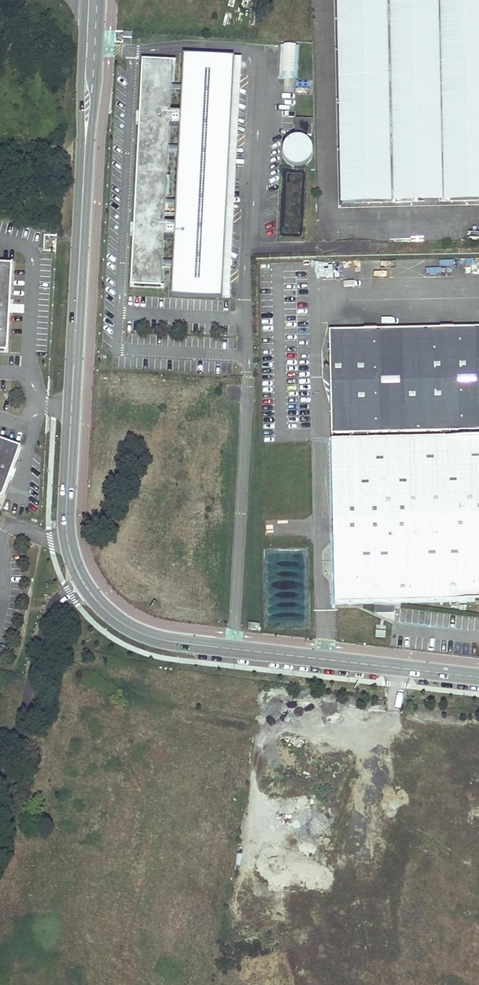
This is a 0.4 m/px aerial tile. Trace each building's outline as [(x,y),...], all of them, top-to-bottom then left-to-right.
[(340,203),(478,201),(478,0),(337,0),(340,203)] [(164,286),(163,291),(224,294),(236,54),(176,52),(176,59),(135,57),(124,284),(164,286)] [(9,260),(0,260),(0,344),(4,344),(9,260)] [(325,332),(333,605),(471,601),(471,596),(478,596),(478,327),(325,332)] [(20,447),(0,440),(0,497),(2,498),(20,447)]
